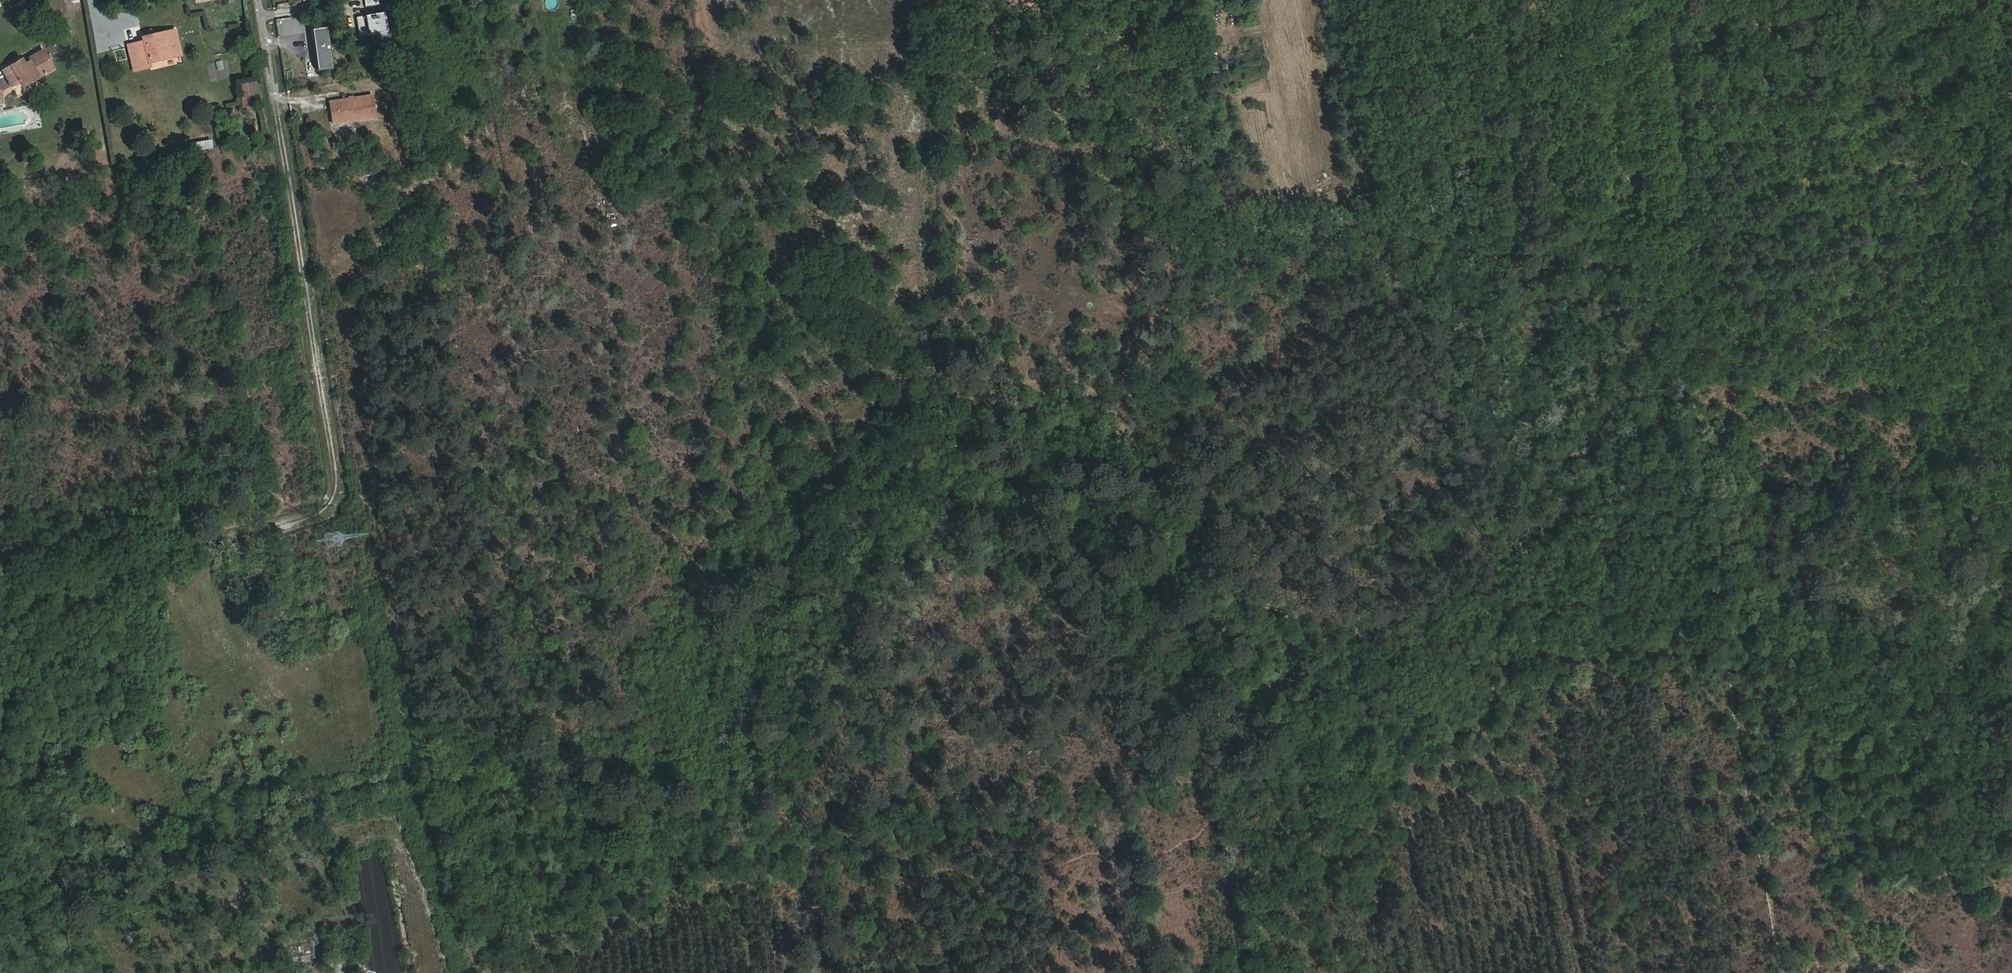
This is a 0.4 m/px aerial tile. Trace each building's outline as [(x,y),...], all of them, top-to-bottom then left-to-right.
[(380,11),(354,16),(358,38),(385,33),(380,11)] [(326,28),(309,28),(309,69),(326,69),(326,28)] [(181,55),(175,31),(166,33),(167,36),(142,42),(128,46),(134,71),(150,67),(150,63),(181,55)] [(142,42),(167,36),(166,33),(141,38),(142,42)] [(22,87),(53,69),(42,50),(27,59),(29,62),(24,65),(22,62),(21,60),(3,71),(11,86),(19,82),(22,87)] [(258,97),(256,83),(247,84),(249,98),(258,97)] [(249,98),(247,84),(240,85),(244,106),(259,104),(258,97),(249,98)] [(375,117),(372,96),(329,102),(332,124),(375,117)]
